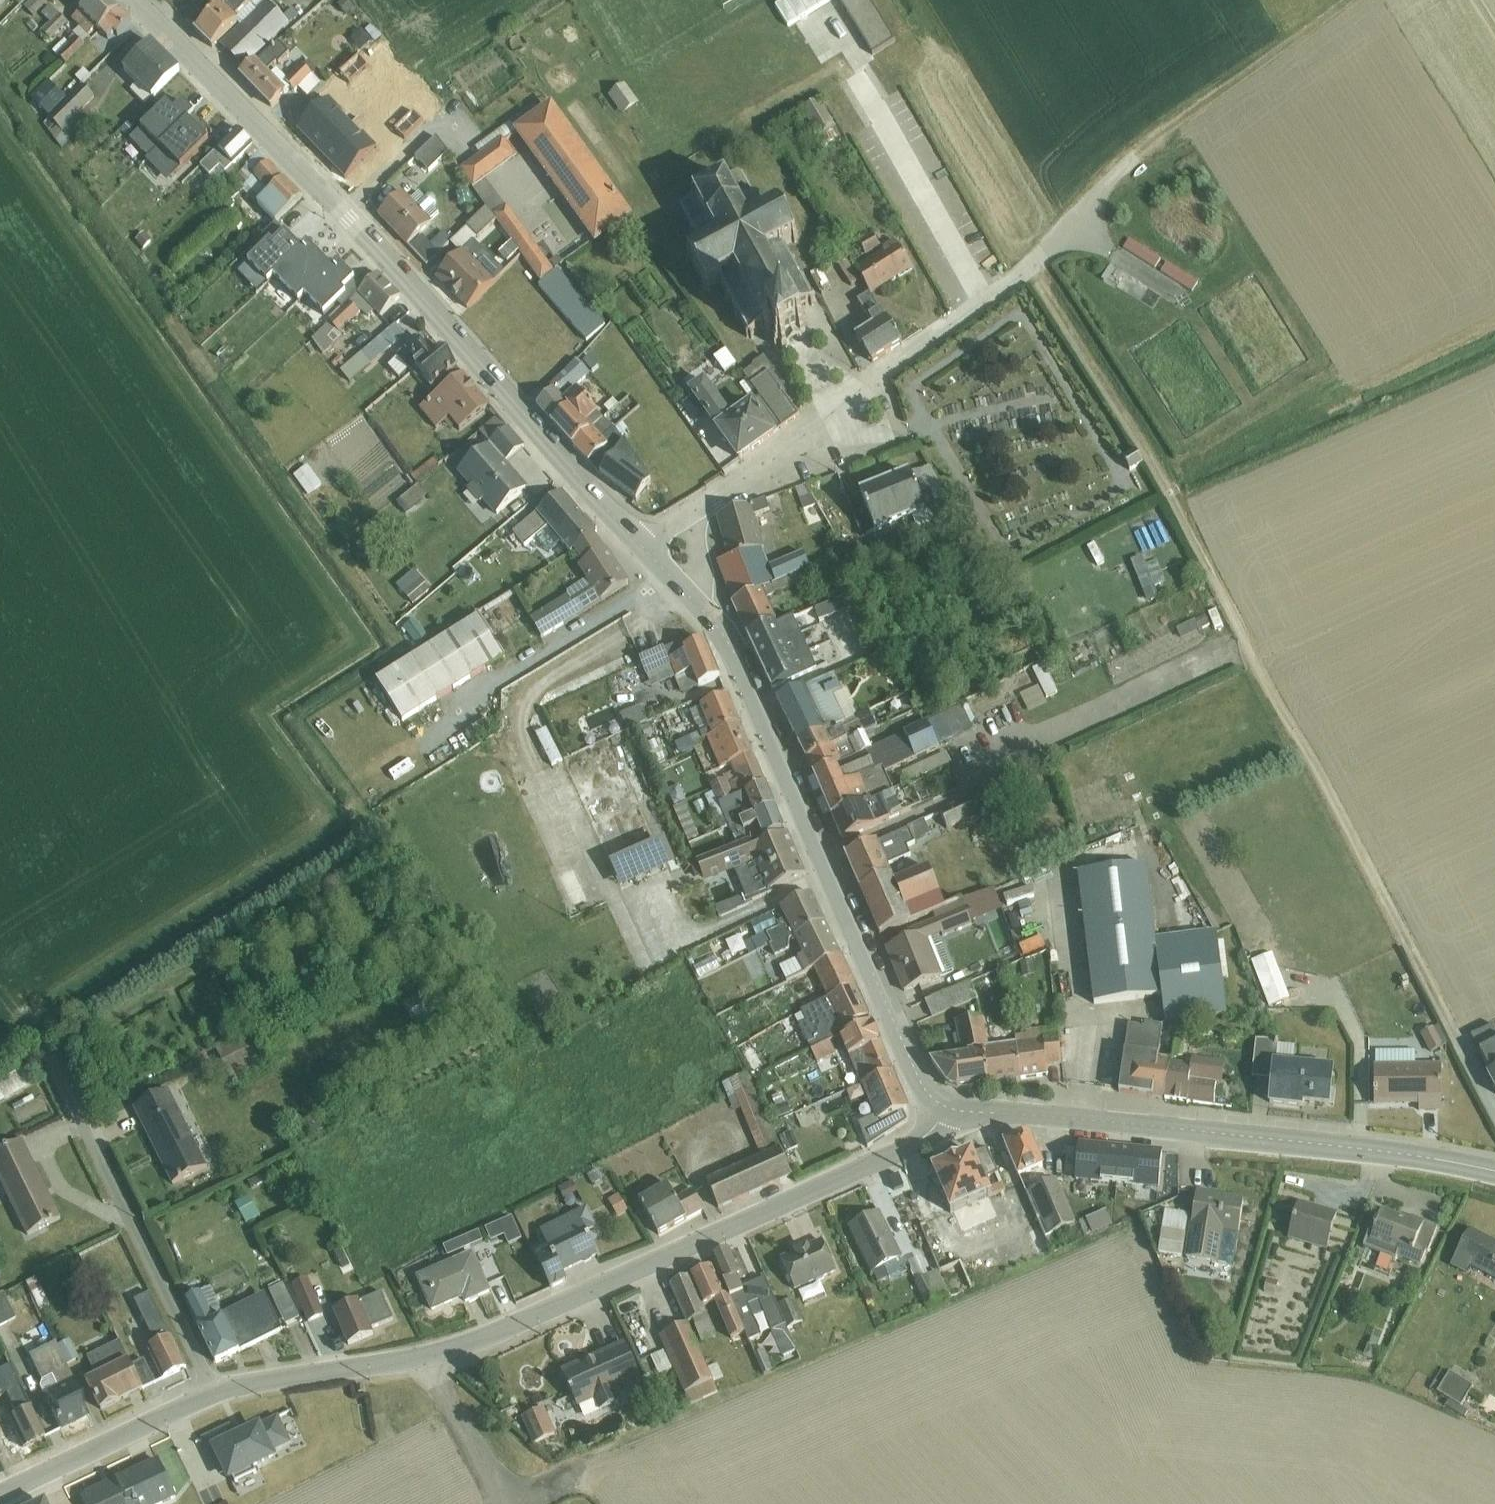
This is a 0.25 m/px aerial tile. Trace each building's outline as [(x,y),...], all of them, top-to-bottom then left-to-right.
[(51,3),(49,0),(33,0),(26,6),(35,16),(51,3)] [(104,0),(100,0),(80,20),(72,11),(45,38),(52,46),(69,29),(77,36),(58,56),(71,69),(81,58),(90,66),(102,54),(90,43),(102,31),(111,39),(127,23),(104,0)] [(195,31),(206,44),(242,11),(232,0),(229,0),(195,31)] [(832,0),(786,0),(775,6),(788,27),(832,0)] [(870,0),(847,0),(840,4),(873,56),(896,41),(870,0)] [(271,6),(219,52),(233,68),(286,22),(271,6)] [(176,74),(152,52),(134,71),(158,93),(176,74)] [(264,67),(247,85),(270,109),(288,91),(264,67)] [(77,86),(52,111),(66,125),(91,100),(77,86)] [(243,147),(187,96),(166,119),(186,137),(193,129),(211,146),(196,162),(214,179),(243,147)] [(815,99),(797,109),(815,142),(834,132),(815,99)] [(624,218),(550,112),(528,128),(602,233),(624,218)] [(295,136),(320,165),(341,148),(315,118),(295,136)] [(432,137),(409,163),(424,177),(448,152),(432,137)] [(453,171),(533,279),(551,266),(484,176),(507,159),(494,141),(453,171)] [(266,266),(313,228),(265,169),(251,180),(265,197),(256,204),(274,225),(249,245),(266,266)] [(693,201),(680,208),(694,234),(692,235),(693,237),(695,237),(702,251),(693,257),(691,254),(688,256),(689,263),(691,262),(705,287),(702,289),(704,292),(712,291),(711,288),(720,283),(729,300),(727,300),(728,303),(730,302),(738,317),(736,318),(737,320),(739,319),(748,336),(746,337),(748,340),(750,338),(752,341),(755,340),(753,337),(765,330),(767,337),(775,337),(778,343),(775,345),(776,348),(781,346),(783,351),(807,338),(804,333),(809,331),(807,328),(809,322),(805,315),(798,313),(811,305),(812,308),(815,307),(813,304),(816,302),(815,300),(813,301),(803,284),(806,283),(805,280),(802,282),(794,267),(797,266),(795,263),(792,264),(784,249),(793,244),(794,246),(798,244),(797,241),(799,239),(798,236),(795,238),(781,213),(784,212),(783,209),(767,216),(758,201),(761,200),(760,198),(756,200),(742,175),(730,181),(729,179),(726,181),(724,179),(723,180),(724,182),(697,197),(696,195),(694,196),(693,201)] [(398,200),(376,219),(396,242),(417,223),(398,200)] [(410,248),(428,265),(442,251),(424,234),(410,248)] [(367,279),(326,240),(314,252),(338,275),(325,289),(343,305),(367,279)] [(866,268),(880,292),(919,268),(905,245),(866,268)] [(475,255),(454,275),(481,303),(502,283),(475,255)] [(840,270),(852,282),(860,274),(848,262),(840,270)] [(1191,293),(1198,282),(1166,263),(1160,274),(1191,293)] [(541,284),(583,343),(606,327),(564,268),(541,284)] [(822,270),(812,275),(821,291),(831,286),(822,270)] [(1105,284),(1120,285),(1121,272),(1106,272),(1105,284)] [(390,308),(373,288),(363,297),(380,317),(390,308)] [(867,313),(879,303),(870,292),(858,302),(867,313)] [(396,321),(408,334),(418,324),(408,312),(414,306),(405,296),(384,316),(392,325),(396,321)] [(323,323),(308,338),(321,351),(355,317),(349,312),(331,330),(323,323)] [(880,356),(904,337),(890,318),(866,337),(880,356)] [(372,327),(356,346),(371,359),(394,333),(387,327),(380,334),(372,327)] [(451,360),(417,331),(394,359),(428,387),(451,360)] [(582,350),(553,373),(568,391),(596,368),(582,350)] [(761,360),(742,377),(786,427),(805,410),(761,360)] [(492,413),(461,377),(438,396),(469,433),(492,413)] [(749,456),(780,432),(758,403),(739,417),(710,380),(698,389),(749,456)] [(621,383),(608,394),(613,400),(606,406),(613,414),(633,396),(621,383)] [(562,393),(547,407),(653,521),(716,476),(692,449),(650,488),(562,393)] [(639,410),(623,424),(633,436),(649,421),(639,410)] [(550,475),(506,431),(490,447),(534,491),(550,475)] [(480,457),(469,444),(450,458),(461,472),(480,457)] [(309,497),(324,486),(309,465),(293,476),(309,497)] [(929,499),(919,472),(867,491),(881,529),(921,514),(926,526),(949,518),(941,494),(929,499)] [(379,508),(405,490),(400,483),(374,500),(379,508)] [(524,610),(543,631),(644,567),(559,484),(516,524),(526,534),(549,517),(599,579),(568,596),(559,587),(524,610)] [(768,559),(755,484),(722,507),(714,530),(716,554),(803,750),(840,734),(799,639),(852,614),(842,594),(790,614),(780,590),(823,573),(813,544),(768,559)] [(418,486),(397,504),(407,516),(428,499),(418,486)] [(452,571),(468,589),(482,578),(466,559),(452,571)] [(1138,566),(1146,590),(1162,585),(1154,561),(1138,566)] [(414,606),(432,588),(413,569),(395,587),(414,606)] [(413,612),(394,625),(409,646),(427,633),(413,612)] [(506,663),(478,619),(381,681),(409,725),(506,663)] [(711,690),(721,686),(705,651),(700,653),(693,636),(647,657),(657,680),(698,662),(711,690)] [(885,671),(887,659),(873,656),(871,669),(885,671)] [(1033,670),(1047,700),(1059,695),(1045,665),(1033,670)] [(554,732),(574,726),(568,707),(548,713),(554,732)] [(786,890),(807,881),(732,711),(712,720),(734,769),(744,765),(756,793),(727,806),(735,824),(763,812),(773,836),(707,865),(716,886),(773,860),(786,890)] [(923,719),(815,768),(887,929),(1012,873),(999,845),(905,887),(893,861),(925,846),(910,813),(879,827),(869,806),(892,796),(890,792),(880,770),(935,746),(924,722),(923,719)] [(676,755),(705,748),(702,736),(673,742),(676,755)] [(674,805),(686,800),(678,785),(667,790),(674,805)] [(946,815),(949,827),(988,818),(986,806),(946,815)] [(481,835),(491,816),(483,812),(473,831),(481,835)] [(669,838),(613,861),(623,887),(679,864),(669,838)] [(1156,863),(1081,875),(1102,1003),(1162,993),(1166,1018),(1228,1008),(1216,937),(1169,945),(1156,863)] [(898,1104),(905,1101),(818,905),(797,914),(803,927),(774,939),(781,955),(810,942),(846,1023),(815,1037),(826,1062),(858,1048),(895,1131),(908,1125),(898,1104)] [(1012,910),(1012,918),(1033,917),(1033,909),(1012,910)] [(936,922),(889,943),(912,993),(945,978),(929,944),(943,937),(936,922)] [(562,978),(572,973),(564,957),(554,962),(562,978)] [(1254,965),(1272,1012),(1292,1004),(1274,957),(1254,965)] [(690,966),(695,979),(716,970),(712,958),(690,966)] [(969,984),(933,999),(940,1016),(976,1001),(969,984)] [(959,1046),(939,1042),(937,1055),(955,1090),(974,1092),(1050,1082),(1065,1059),(1062,1032),(1038,1036),(1038,1048),(988,1053),(976,1018),(957,1028),(959,1046)] [(218,1044),(234,1069),(271,1045),(255,1020),(218,1044)] [(1154,1060),(1129,1060),(1130,1095),(1158,1095),(1158,1069),(1172,1068),(1172,1034),(1153,1035),(1154,1060)] [(1254,1078),(1271,1079),(1275,1041),(1257,1039),(1254,1078)] [(1427,1053),(1441,1053),(1441,1040),(1427,1040),(1427,1053)] [(850,1058),(839,1062),(847,1087),(859,1082),(850,1058)] [(0,1081),(0,1106),(29,1085),(17,1068),(0,1081)] [(1284,1069),(1282,1103),(1336,1107),(1338,1073),(1284,1069)] [(1442,1069),(1387,1069),(1387,1099),(1442,1099),(1442,1069)] [(1218,1075),(1180,1074),(1180,1101),(1218,1101),(1218,1075)] [(797,1174),(753,1075),(728,1086),(729,1087),(756,1149),(710,1169),(725,1205),(797,1174)] [(173,1088),(141,1103),(178,1179),(210,1164),(173,1088)] [(1062,1191),(1057,1182),(1051,1185),(1032,1141),(1014,1140),(1004,1144),(1045,1239),(1076,1225),(1062,1191)] [(56,1216),(16,1144),(0,1153),(0,1172),(32,1229),(56,1216)] [(1155,1153),(1067,1144),(1063,1183),(1057,1182),(1062,1191),(1102,1195),(1104,1172),(1152,1177),(1155,1153)] [(934,1171),(952,1216),(1006,1192),(988,1151),(973,1155),(967,1157),(965,1153),(937,1164),(939,1169),(934,1171)] [(639,1193),(650,1228),(703,1211),(691,1176),(639,1193)] [(557,1189),(547,1194),(491,1220),(501,1243),(541,1224),(544,1231),(570,1219),(560,1195),(557,1189)] [(1185,1259),(1233,1267),(1244,1202),(1198,1194),(1193,1225),(1190,1225),(1185,1259)] [(610,1199),(615,1218),(629,1214),(623,1196),(610,1199)] [(238,1209),(247,1224),(261,1216),(252,1201),(238,1209)] [(1337,1216),(1298,1204),(1288,1240),(1326,1252),(1337,1216)] [(1375,1230),(1370,1244),(1398,1254),(1396,1258),(1420,1267),(1426,1252),(1428,1253),(1437,1230),(1410,1220),(1409,1223),(1381,1213),(1377,1224),(1375,1224),(1373,1230),(1375,1230)] [(1100,1215),(1080,1224),(1087,1239),(1106,1231),(1100,1215)] [(877,1216),(854,1226),(875,1271),(898,1261),(877,1216)] [(1186,1231),(1164,1227),(1160,1249),(1183,1253),(1186,1231)] [(1494,1282),(1494,1244),(1471,1230),(1451,1266),(1466,1274),(1469,1268),(1494,1282)] [(517,1253),(528,1283),(588,1261),(577,1231),(517,1253)] [(444,1247),(450,1261),(478,1249),(477,1248),(485,1245),(480,1232),(444,1247)] [(831,1240),(786,1260),(801,1296),(846,1276),(831,1240)] [(742,1330),(762,1322),(734,1255),(716,1263),(720,1273),(680,1289),(694,1324),(666,1336),(692,1399),(719,1388),(702,1345),(716,1339),(703,1309),(729,1298),(742,1330)] [(428,1271),(433,1305),(487,1297),(482,1262),(428,1271)] [(943,1270),(914,1283),(924,1305),(953,1293),(943,1270)] [(391,1274),(366,1287),(374,1304),(400,1291),(391,1274)] [(307,1323),(330,1313),(312,1276),(289,1286),(307,1323)] [(1280,1279),(1269,1278),(1267,1290),(1278,1292),(1280,1279)] [(48,1308),(38,1282),(0,1298),(0,1328),(48,1308)] [(196,1310),(221,1356),(288,1319),(270,1286),(227,1309),(221,1297),(196,1310)] [(377,1326),(355,1289),(330,1304),(353,1341),(377,1326)] [(138,1307),(150,1331),(173,1319),(161,1296),(138,1307)] [(558,1371),(578,1405),(644,1366),(625,1332),(558,1371)] [(0,1336),(0,1339),(9,1354),(17,1350),(7,1333),(0,1336)] [(1363,1357),(1372,1360),(1379,1341),(1372,1338),(1369,1345),(1368,1345),(1363,1357)] [(29,1356),(38,1374),(67,1360),(58,1342),(29,1356)] [(97,1383),(111,1411),(144,1394),(120,1345),(98,1356),(108,1378),(97,1383)] [(153,1356),(166,1383),(187,1373),(174,1345),(153,1356)] [(668,1350),(652,1355),(659,1376),(675,1370),(668,1350)] [(32,1449),(55,1438),(20,1368),(0,1378),(0,1400),(7,1397),(32,1449)] [(1473,1386),(1450,1373),(1438,1393),(1450,1400),(1446,1407),(1464,1417),(1467,1412),(1460,1408),(1473,1386)] [(61,1401),(74,1429),(96,1418),(83,1390),(61,1401)] [(529,1414),(539,1443),(558,1437),(548,1408),(529,1414)] [(267,1412),(233,1428),(241,1444),(255,1437),(266,1460),(285,1451),(267,1412)] [(93,1501),(94,1503),(163,1503),(175,1498),(161,1469),(93,1501)]
